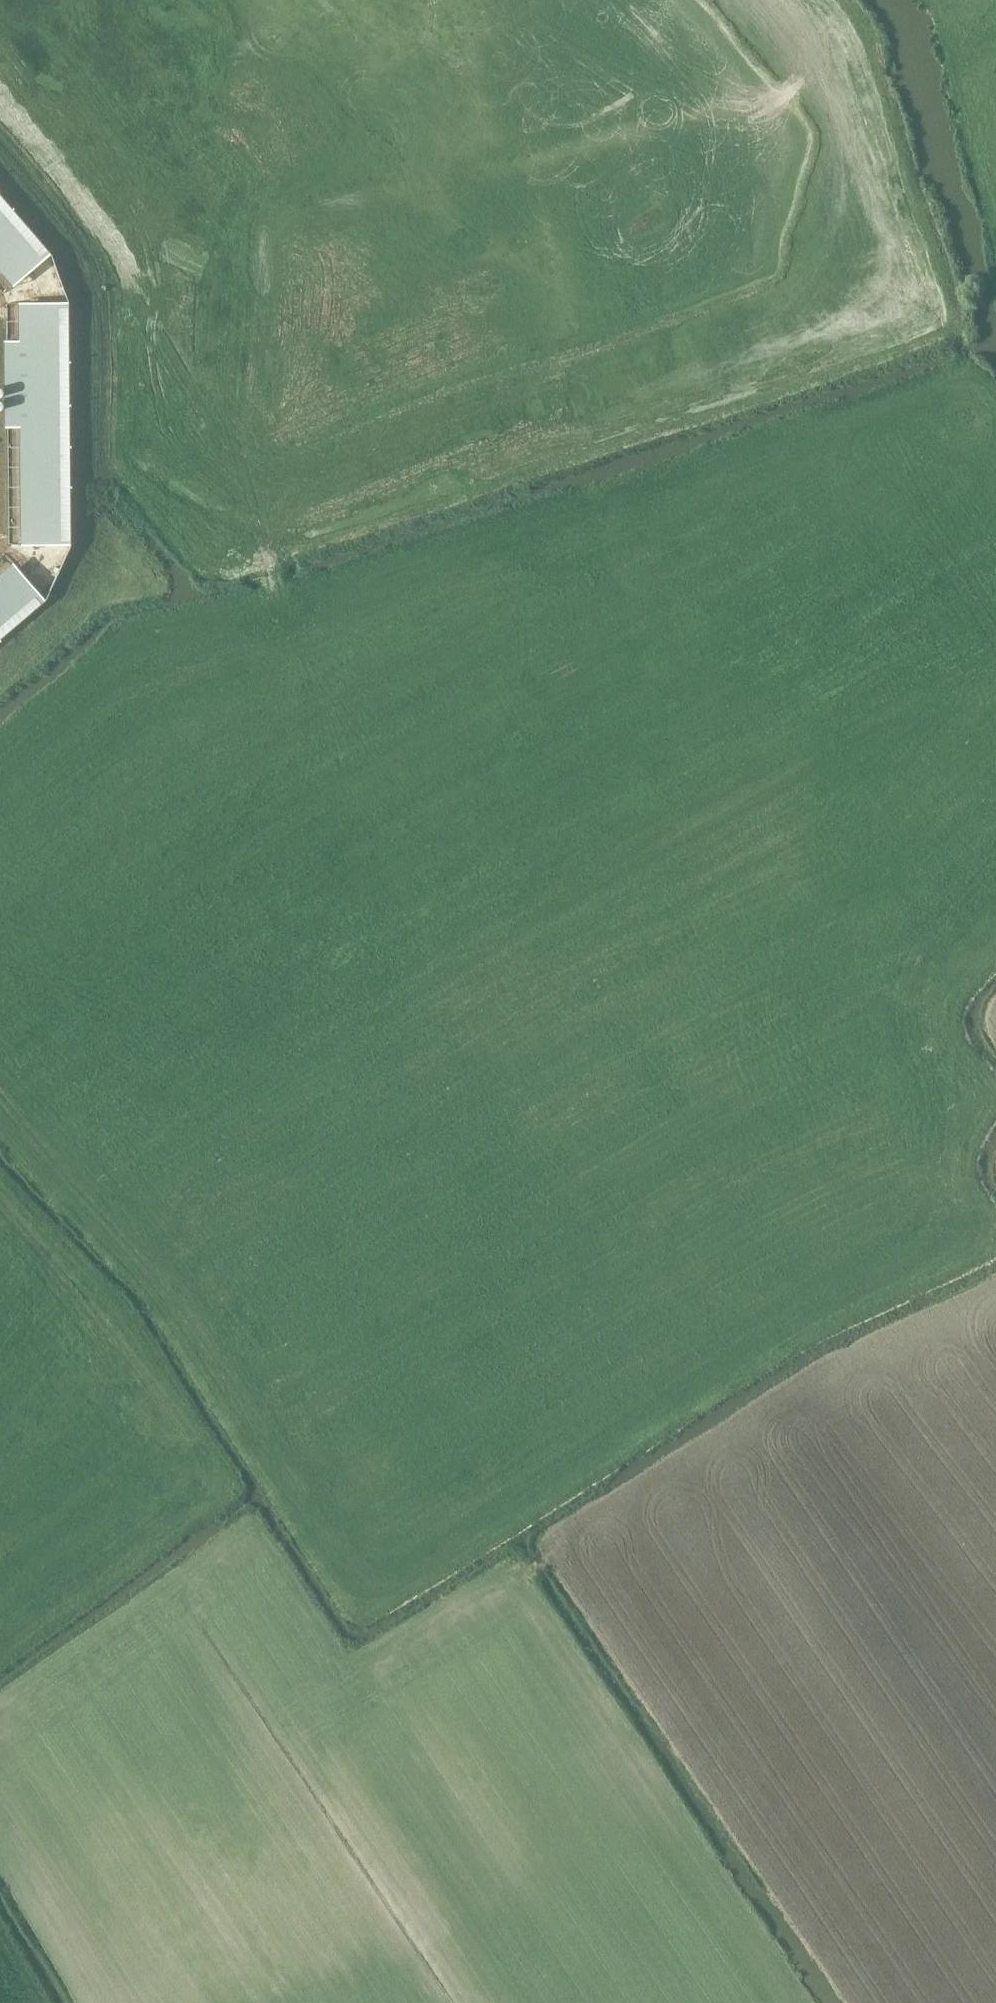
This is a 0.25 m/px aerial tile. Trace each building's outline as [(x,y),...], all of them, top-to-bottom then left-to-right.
[(22,277),(51,253),(0,193),(0,252),(22,277)] [(71,545),(69,301),(30,301),(32,545),(71,545)] [(21,571),(0,588),(0,639),(46,600),(21,571)]
